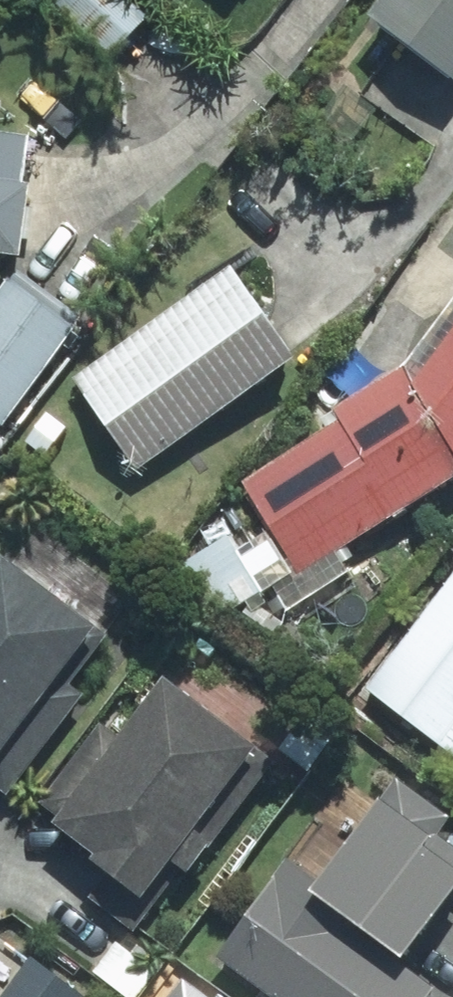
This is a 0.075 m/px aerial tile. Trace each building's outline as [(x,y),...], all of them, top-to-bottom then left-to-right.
[(403,71),(378,103),(452,162),(452,0),(381,0),(355,33),(403,71)] [(9,274),(18,147),(0,146),(0,273),(9,274)] [(289,370),(225,278),(67,389),(131,481),(289,370)] [(13,280),(0,297),(0,420),(9,427),(81,330),(13,280)] [(323,438),(233,492),(288,584),(452,486),(452,307),(448,304),(393,381),(316,427),(323,438)] [(452,761),(452,570),(359,692),(452,763),(452,761)] [(82,637),(0,578),(0,750),(82,637)] [(154,688),(115,742),(98,730),(37,813),(53,825),(44,838),(85,869),(78,880),(132,920),(140,909),(250,759),(154,688)] [(368,807),(311,890),(283,871),(211,977),(241,996),(417,996),(418,995),(395,980),(452,894),(452,891),(411,863),(424,845),(368,807)] [(27,962),(0,996),(72,996),(27,962)]
